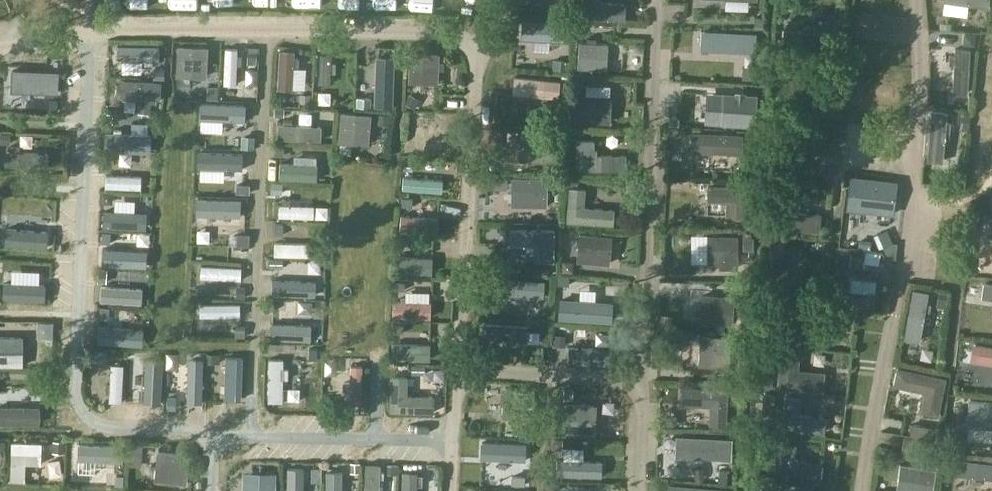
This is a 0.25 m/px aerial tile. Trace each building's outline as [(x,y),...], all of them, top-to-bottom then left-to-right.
[(148,16),(162,15),(162,0),(148,0),(148,16)] [(182,15),(197,15),(197,0),(182,0),(182,15)] [(223,15),(238,14),(238,0),(223,0),(223,15)] [(360,0),(345,0),(345,16),(360,15),(360,0)] [(424,11),(437,11),(437,0),(424,0),(424,11)] [(463,14),(481,16),(483,0),(465,0),(463,14)] [(582,19),(624,21),(626,4),(600,2),(600,0),(583,0),(582,19)] [(784,41),(798,42),(801,0),(787,0),(784,41)] [(454,13),(455,3),(446,2),(445,12),(454,13)] [(855,3),(852,27),(897,33),(899,7),(855,3)] [(522,22),(521,39),(567,42),(568,24),(522,22)] [(579,41),(577,68),(607,70),(608,44),(579,41)] [(126,46),(125,58),(161,59),(161,46),(126,46)] [(178,46),(177,78),(209,79),(210,47),(178,46)] [(295,48),(279,48),(276,84),(293,84),(295,48)] [(226,49),(224,84),(236,85),(238,50),(226,49)] [(955,49),(952,94),(967,94),(970,50),(955,49)] [(410,54),(410,83),(439,83),(440,54),(410,54)] [(320,55),(318,84),(330,84),(332,56),(320,55)] [(377,55),(375,106),(394,106),(396,55),(377,55)] [(58,64),(17,64),(17,78),(58,78),(58,64)] [(558,98),(559,81),(514,77),(513,94),(558,98)] [(121,81),(120,97),(160,99),(161,83),(121,81)] [(707,88),(706,104),(731,106),(730,123),(747,124),(749,91),(707,88)] [(823,89),(822,103),(836,104),(837,90),(823,89)] [(611,124),(611,97),(576,96),(575,124),(611,124)] [(664,111),(666,125),(680,123),(678,109),(664,111)] [(128,114),(108,111),(106,127),(126,130),(128,114)] [(207,111),(207,123),(244,124),(245,113),(207,111)] [(931,111),(927,161),(928,162),(942,163),(947,112),(931,111)] [(369,146),(372,116),(341,113),(339,143),(369,146)] [(131,116),(131,130),(149,131),(150,116),(131,116)] [(416,116),(416,129),(451,130),(451,117),(416,116)] [(278,125),(278,139),(321,141),(321,126),(278,125)] [(520,129),(519,161),(553,163),(554,131),(520,129)] [(691,133),(691,153),(742,155),(742,135),(691,133)] [(107,135),(107,147),(148,148),(148,136),(107,135)] [(626,170),(626,156),(594,155),(594,141),(576,140),(575,170),(626,170)] [(204,149),(204,161),(244,161),(244,149),(204,149)] [(6,151),(5,166),(47,168),(48,154),(6,151)] [(978,178),(991,179),(991,161),(980,159),(978,178)] [(412,161),(412,176),(440,177),(441,162),(412,161)] [(280,163),(280,179),(317,181),(317,165),(280,163)] [(106,175),(106,188),(141,189),(141,177),(106,175)] [(893,215),(897,182),(850,176),(846,210),(893,215)] [(403,184),(403,189),(441,193),(442,181),(404,177),(403,184)] [(512,179),(512,206),(549,206),(549,179),(512,179)] [(750,187),(708,186),(707,201),(726,201),(726,215),(734,216),(734,217),(749,217),(750,187)] [(567,223),(615,227),(616,211),(584,208),(586,188),(570,187),(567,223)] [(205,188),(205,200),(240,201),(241,189),(205,188)] [(43,200),(40,243),(54,244),(58,201),(43,200)] [(279,205),(279,217),(313,218),(314,206),(279,205)] [(145,229),(146,213),(103,211),(102,227),(145,229)] [(820,231),(821,214),(771,211),(770,228),(820,231)] [(400,216),(399,232),(436,235),(437,219),(400,216)] [(198,237),(198,239),(241,240),(241,226),(198,226),(198,237)] [(512,230),(512,245),(540,245),(540,262),(554,262),(555,231),(512,230)] [(867,236),(873,249),(884,243),(878,231),(867,236)] [(129,233),(129,247),(142,247),(143,234),(129,233)] [(736,237),(707,236),(707,263),(736,263),(736,237)] [(610,245),(576,242),(573,270),(607,273),(610,245)] [(275,243),(275,256),(310,257),(310,244),(275,243)] [(142,268),(143,250),(102,248),(101,266),(142,268)] [(771,249),(770,294),(804,295),(804,274),(788,274),(788,250),(771,249)] [(881,269),(881,254),(847,253),(846,268),(881,269)] [(432,274),(432,258),(395,256),(394,273),(432,274)] [(44,263),(10,264),(10,275),(44,275),(44,274),(44,263)] [(201,266),(201,278),(241,280),(241,268),(201,266)] [(847,290),(850,272),(836,271),(834,288),(832,288),(830,301),(874,307),(876,294),(847,290)] [(487,276),(486,292),(529,295),(530,279),(487,276)] [(189,283),(189,290),(231,288),(231,281),(189,283)] [(274,281),(274,295),(309,296),(310,282),(274,281)] [(983,282),(981,297),(991,299),(991,283),(983,282)] [(101,302),(142,305),(143,289),(102,286),(101,302)] [(913,290),(904,340),(919,342),(928,293),(913,290)] [(702,297),(700,324),(731,326),(734,299),(702,297)] [(278,312),(315,313),(315,299),(278,298),(278,312)] [(394,302),(393,317),(430,318),(431,302),(394,302)] [(200,305),(200,316),(237,316),(240,316),(240,305),(200,305)] [(562,306),(562,318),(604,320),(605,308),(562,306)] [(123,321),(123,308),(109,308),(108,320),(123,321)] [(796,324),(797,311),(780,309),(776,340),(813,345),(816,327),(796,324)] [(484,324),(483,338),(526,341),(527,327),(484,324)] [(274,326),(274,338),(310,340),(310,327),(274,326)] [(97,329),(97,344),(142,346),(142,331),(97,329)] [(700,336),(699,367),(716,368),(716,372),(726,373),(726,368),(730,369),(732,338),(700,336)] [(23,367),(23,337),(0,337),(0,367),(23,367)] [(392,344),(392,360),(430,360),(430,345),(392,344)] [(973,344),(970,361),(991,365),(991,347),(973,344)] [(567,348),(566,363),(608,365),(609,350),(567,348)] [(809,362),(822,365),(825,352),(811,349),(809,362)] [(777,387),(824,392),(826,374),(799,371),(801,353),(781,351),(777,387)] [(228,358),(227,399),(241,399),(242,358),(228,358)] [(186,360),(185,403),(199,403),(200,360),(186,360)] [(269,360),(269,401),(282,402),(283,360),(269,360)] [(112,365),(110,401),(121,402),(123,366),(112,365)] [(351,367),(350,401),(361,402),(362,367),(351,367)] [(947,379),(898,368),(893,386),(926,394),(921,413),(938,417),(947,379)] [(152,402),(153,369),(135,369),(134,401),(152,402)] [(390,377),(389,413),(433,414),(434,396),(418,396),(407,396),(407,386),(408,377),(402,377),(391,377),(390,377)] [(504,388),(502,418),(532,420),(534,390),(504,388)] [(682,388),(681,405),(710,406),(709,425),(726,426),(728,390),(682,388)] [(844,392),(844,401),(864,402),(865,393),(844,392)] [(782,430),(823,434),(825,418),(799,415),(800,399),(785,397),(782,430)] [(991,429),(991,402),(970,400),(967,427),(991,429)] [(564,403),(563,434),(596,435),(597,404),(564,403)] [(40,425),(40,406),(0,406),(0,424),(40,425)] [(726,470),(728,440),(700,438),(697,468),(726,470)] [(778,459),(777,473),(820,478),(822,464),(794,461),(796,443),(782,442),(780,459),(778,459)] [(40,464),(41,444),(12,443),(10,480),(24,481),(25,463),(40,464)] [(79,443),(78,460),(123,461),(124,445),(79,443)] [(483,444),(482,458),(528,459),(528,445),(483,444)] [(158,451),(155,481),(187,484),(190,455),(158,451)] [(674,468),(688,469),(688,456),(674,455),(674,468)] [(937,457),(929,456),(928,469),(901,465),(897,490),(932,490),(937,457)] [(562,461),(562,474),(602,477),(603,474),(603,463),(562,461)] [(953,463),(950,488),(973,490),(991,490),(991,467),(953,463)] [(365,490),(379,490),(380,465),(366,465),(365,490)] [(326,490),(338,490),(338,470),(326,470),(326,490)] [(402,490),(416,490),(417,473),(403,472),(402,490)] [(242,490),(276,490),(276,474),(243,473),(242,490)] [(287,490),(301,490),(302,475),(287,475),(287,490)]
